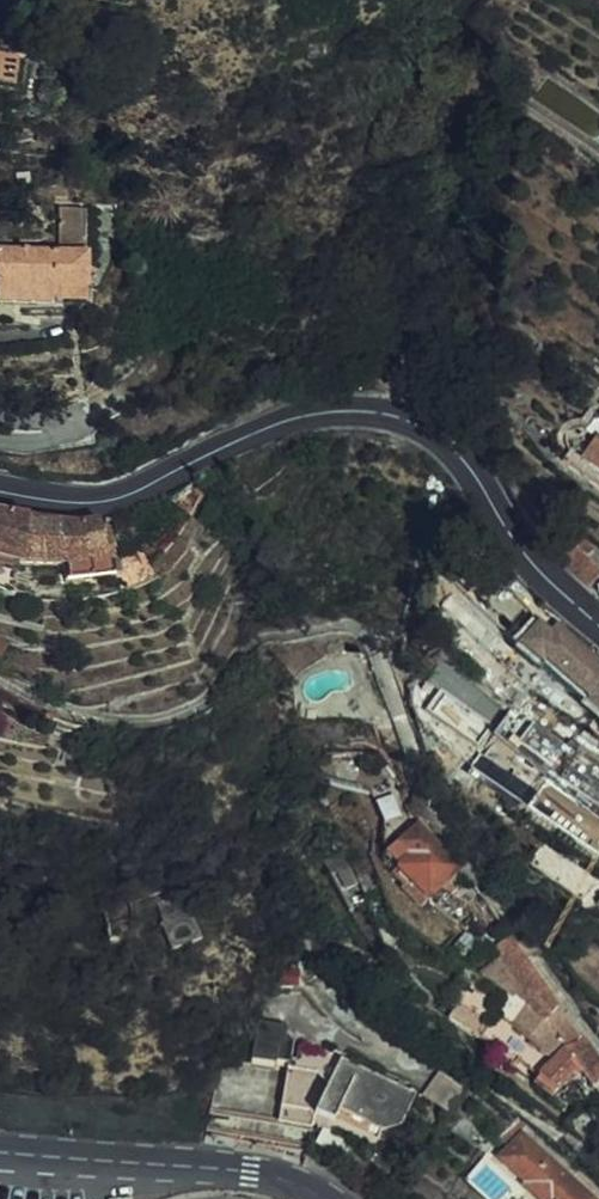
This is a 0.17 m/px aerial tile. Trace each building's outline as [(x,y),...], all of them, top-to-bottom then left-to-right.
[(61,264),(65,185),(39,185),(38,214),(36,228),(33,228),(26,229),(29,257),(0,262),(0,264),(61,264)] [(29,257),(26,229),(0,233),(0,262),(29,257)] [(44,280),(54,281),(60,281),(61,264),(0,264),(0,280),(44,280)] [(551,450),(569,463),(596,483),(598,485),(598,431),(597,433),(575,417),(551,450)] [(8,563),(12,542),(16,514),(0,512),(0,562),(8,563)] [(12,542),(8,563),(50,564),(79,561),(101,558),(97,530),(89,531),(86,512),(70,517),(16,514),(12,542)] [(562,532),(549,547),(562,558),(578,574),(592,558),(583,549),(562,532)] [(525,612),(510,630),(536,652),(574,686),(598,707),(598,664),(561,631),(542,615),(536,622),(525,612)] [(505,697),(502,700),(498,704),(494,711),(501,717),(508,721),(509,724),(545,750),(540,759),(545,764),(569,780),(585,759),(563,743),(569,732),(563,728),(567,722),(528,695),(526,700),(518,694),(523,686),(516,681),(505,697)] [(425,832),(405,812),(386,831),(398,841),(389,850),(380,859),(387,866),(394,873),(391,876),(410,894),(415,889),(448,855),(432,839),(425,832)] [(398,841),(386,831),(377,840),(389,850),(398,841)] [(451,918),(453,919),(462,927),(472,917),(462,909),(451,918)] [(488,942),(505,964),(520,954),(497,921),(482,933),(488,942)] [(325,948),(301,966),(323,996),(348,976),(325,948)] [(493,1025),(480,1043),(513,1064),(531,1047),(542,1036),(562,1016),(544,993),(534,975),(520,954),(505,964),(503,965),(510,975),(517,983),(510,995),(499,989),(488,1004),(498,1017),(493,1025)] [(197,1103),(219,1108),(238,1113),(300,1127),(302,1126),(313,1052),(281,1044),(286,1016),(274,1013),(276,1000),(255,996),(246,1034),(214,1027),(197,1103)] [(577,1068),(596,1060),(596,1057),(588,1048),(577,1035),(566,1021),(553,1034),(547,1041),(536,1052),(520,1070),(539,1083),(557,1066),(560,1069),(568,1060),(577,1068)] [(323,1064),(308,1094),(326,1102),(332,1089),(374,1110),(388,1107),(405,1073),(336,1038),(323,1064)] [(518,1107),(511,1102),(494,1122),(500,1126),(508,1118),(518,1107)] [(495,1142),(506,1152),(522,1165),(549,1189),(561,1198),(583,1198),(594,1185),(572,1165),(539,1137),(517,1118),(507,1130),(495,1142)] [(487,1198),(505,1198),(519,1180),(486,1156),(466,1183),(487,1198)]
